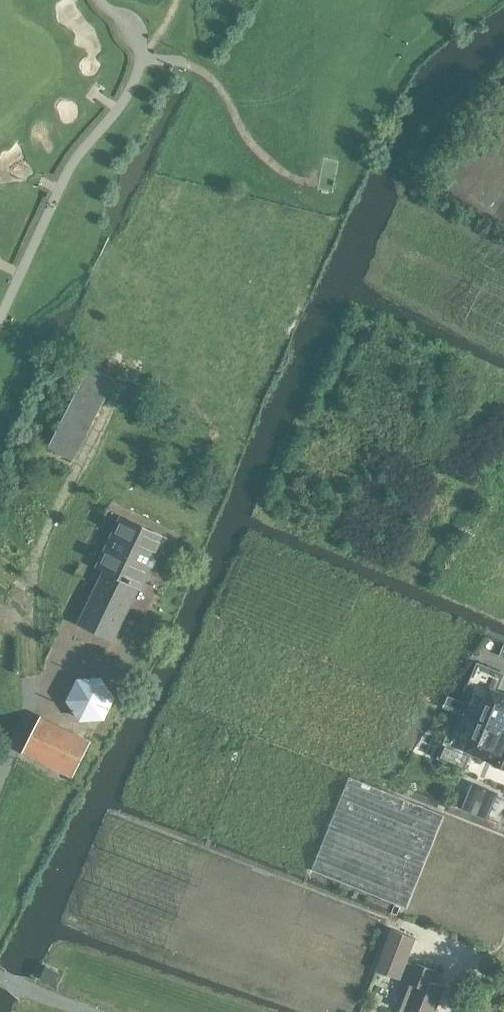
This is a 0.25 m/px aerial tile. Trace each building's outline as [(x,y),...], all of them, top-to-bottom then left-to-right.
[(47,448),(72,463),(115,378),(89,367),(47,448)] [(166,537),(121,516),(97,566),(105,570),(98,583),(79,623),(113,639),(139,586),(142,588),(166,537)] [(462,712),(503,729),(503,695),(497,692),(503,675),(503,673),(478,662),(470,681),(474,683),(462,712)] [(78,680),(69,700),(81,718),(103,717),(112,697),(100,679),(78,680)] [(462,712),(450,740),(445,738),(437,757),(464,769),(472,750),(495,760),(494,761),(503,765),(503,729),(462,712)] [(41,716),(23,752),(72,776),(90,741),(41,716)] [(400,979),(415,938),(391,929),(375,970),(400,979)] [(444,986),(432,982),(437,971),(413,961),(405,981),(414,984),(404,1011),(434,1011),(444,986)] [(60,974),(56,972),(46,967),(41,977),(56,984),(60,974)]
